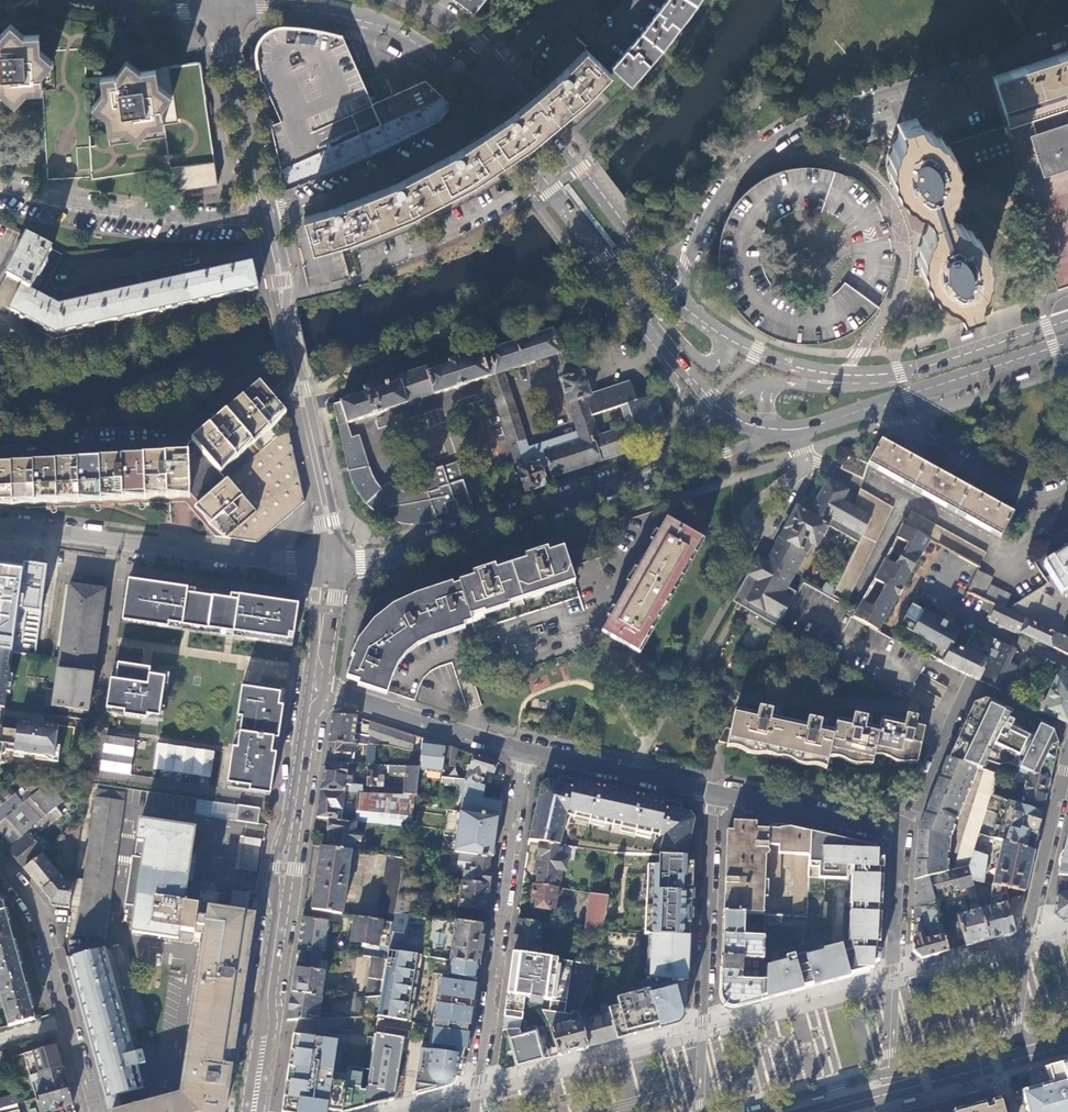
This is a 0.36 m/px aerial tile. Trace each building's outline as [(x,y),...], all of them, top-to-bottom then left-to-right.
[(457,1),(474,14),(479,7),(484,0),(455,0),(457,1)] [(479,7),(492,17),(505,0),(484,0),(479,7)] [(649,24),(642,33),(663,50),(699,2),(700,0),(667,0),(649,24)] [(53,51),(45,44),(45,35),(28,35),(16,24),(3,37),(0,37),(0,93),(2,93),(16,104),(29,91),(42,90),(55,90),(53,51)] [(257,59),(259,69),(262,82),(264,81),(282,121),(272,126),(282,169),(362,134),(355,118),(365,114),(372,130),(412,112),(408,104),(396,110),(394,105),(406,99),(402,91),(394,72),(382,78),(368,45),(351,39),(336,35),(326,32),(318,31),(288,27),(279,28),(270,31),(266,34),(263,37),(261,40),(257,47),(257,51),(257,59)] [(632,86),(663,50),(642,33),(612,67),(632,86)] [(542,86),(564,116),(586,97),(611,72),(585,48),(561,70),(542,86)] [(68,50),(53,51),(55,90),(42,90),(43,104),(46,153),(47,159),(47,164),(47,166),(48,179),(63,178),(70,178),(79,177),(92,177),(91,145),(83,49),(68,50)] [(993,76),(1005,113),(1034,103),(1038,102),(1059,95),(1067,92),(1067,51),(1059,54),(1011,70),(993,76)] [(91,145),(92,177),(92,180),(170,168),(174,190),(218,185),(217,178),(216,172),(213,149),(211,135),(210,129),(208,118),(206,106),(200,63),(157,69),(137,73),(122,61),(112,76),(99,78),(101,91),(92,103),(106,112),(108,133),(95,135),(96,145),(91,145)] [(412,112),(445,98),(443,96),(434,88),(426,81),(402,91),(406,99),(394,105),(396,110),(408,104),(412,112)] [(501,118),(476,136),(498,165),(524,149),(548,131),(560,120),(564,116),(542,86),(537,90),(525,99),(514,108),(501,118)] [(1059,95),(1063,107),(1067,106),(1067,92),(1059,95)] [(1063,107),(1059,95),(1038,102),(1034,103),(1038,116),(1042,114),(1063,107)] [(412,112),(419,131),(437,123),(452,106),(445,98),(412,112)] [(1016,123),(1038,116),(1034,103),(1005,113),(1009,125),(1016,123)] [(1063,107),(1038,116),(1009,125),(1004,127),(1005,129),(1007,129),(1067,109),(1067,106),(1063,107)] [(362,134),(282,169),(285,183),(286,189),(298,184),(344,168),(356,163),(383,151),(395,144),(419,131),(412,112),(372,130),(362,134)] [(355,118),(362,134),(372,130),(365,114),(355,118)] [(905,199),(914,205),(907,214),(909,220),(928,215),(949,209),(945,198),(951,191),(953,187),(955,182),(956,178),(956,173),(956,165),(954,158),(952,151),(949,146),(946,141),(938,134),(930,129),(926,127),(919,126),(918,126),(912,126),(907,128),(901,131),(901,132),(898,134),(892,141),(890,144),(888,153),(887,163),(887,169),(889,179),(894,188),(897,192),(905,199)] [(956,178),(955,182),(1016,164),(1005,129),(1005,128),(949,146),(952,151),(954,158),(956,165),(956,173),(956,178)] [(1067,128),(1056,132),(1046,135),(1053,157),(1067,152),(1067,132),(1067,128)] [(1053,157),(1046,135),(1029,141),(1042,183),(1051,180),(1060,177),(1053,157)] [(474,182),(498,165),(476,136),(456,151),(402,179),(382,188),(337,205),(304,215),(310,234),(314,250),(340,243),(348,240),(380,228),(410,216),(474,182)] [(1053,157),(1060,177),(1067,175),(1067,152),(1053,157)] [(736,204),(732,210),(728,217),(725,224),(722,231),(721,239),(720,246),(719,254),(719,261),(720,268),(722,276),(724,282),(726,289),(730,296),(733,302),(737,308),(742,314),(747,319),(753,324),(759,328),(765,332),(772,336),(779,338),(785,340),(790,342),(798,343),(805,343),(813,343),(820,342),(827,341),(834,339),(841,337),(848,334),(854,330),(860,326),(865,321),(871,316),(875,311),(878,308),(880,305),(884,300),(888,293),(890,286),(893,279),(894,272),(895,265),(896,257),(896,250),(895,243),(894,235),(891,226),(889,221),(886,215),(884,212),(882,208),(878,202),(873,196),(868,191),(863,186),(857,182),(851,178),(845,175),(838,172),(835,171),(832,170),(825,168),(818,167),(811,167),(804,167),(797,167),(790,169),(783,170),(776,172),(769,175),(762,180),(754,185),(748,190),(742,196),(740,199),(736,204)] [(909,220),(912,230),(923,232),(919,241),(917,252),(917,262),(920,272),(922,276),(928,285),(932,289),(940,295),(950,298),(955,299),(955,300),(960,299),(964,298),(972,294),(971,294),(976,290),(980,285),(983,280),(985,275),(986,265),(986,260),(986,255),(983,245),(981,240),(974,232),(967,226),(966,225),(962,223),(952,219),(949,209),(928,215),(909,220)] [(257,289),(254,273),(251,261),(239,264),(226,266),(213,269),(191,274),(166,279),(155,282),(112,292),(102,294),(59,304),(50,299),(31,289),(34,284),(38,276),(51,247),(25,234),(3,274),(6,276),(0,289),(0,304),(55,334),(63,332),(94,325),(257,289)] [(489,353),(483,355),(482,355),(489,377),(488,377),(492,387),(507,382),(504,372),(561,353),(554,330),(488,351),(489,353)] [(428,368),(414,372),(422,398),(434,394),(434,395),(458,387),(458,388),(468,384),(488,377),(489,377),(482,355),(460,362),(459,359),(449,362),(451,365),(429,372),(428,368)] [(363,394),(334,403),(339,426),(348,423),(371,415),(371,416),(384,412),(408,404),(408,403),(422,398),(414,372),(398,378),(395,379),(391,365),(373,371),(378,385),(374,386),(374,385),(364,389),(361,390),(363,394)] [(542,468),(550,465),(554,476),(632,451),(629,439),(666,427),(656,395),(638,401),(631,381),(600,390),(601,392),(592,395),(584,372),(561,379),(578,432),(529,447),(526,437),(510,442),(518,469),(540,461),(542,468)] [(510,442),(526,437),(507,382),(492,387),(510,442)] [(304,503),(284,415),(271,400),(258,386),(236,404),(228,394),(222,393),(214,401),(249,442),(215,471),(191,442),(185,447),(189,510),(213,537),(233,540),(256,543),(304,503)] [(249,442),(214,401),(169,438),(161,427),(140,428),(145,506),(184,505),(189,510),(185,447),(191,442),(215,471),(249,442)] [(386,415),(375,419),(378,428),(389,424),(386,415)] [(339,426),(349,471),(366,467),(357,426),(350,428),(348,423),(339,426)] [(8,446),(0,450),(0,501),(25,500),(25,509),(48,509),(49,511),(50,513),(51,513),(52,514),(54,513),(55,512),(56,511),(56,508),(94,508),(94,509),(94,511),(95,512),(97,512),(98,512),(99,512),(100,510),(101,509),(101,507),(137,507),(137,508),(138,509),(139,510),(140,511),(142,510),(143,509),(143,508),(143,506),(145,506),(140,428),(71,430),(71,436),(40,437),(40,445),(8,446)] [(881,441),(868,464),(1000,537),(1013,513),(881,441)] [(864,478),(868,464),(847,454),(840,468),(864,478)] [(460,514),(474,509),(463,479),(458,480),(455,469),(459,468),(457,461),(444,465),(460,514)] [(526,492),(548,485),(542,468),(540,461),(518,469),(526,492)] [(450,517),(460,514),(444,465),(433,469),(440,491),(430,495),(429,495),(428,491),(423,493),(419,494),(414,494),(410,494),(407,493),(403,492),(398,489),(394,486),(389,483),(386,480),(377,488),(374,484),(371,479),(367,470),(366,467),(349,471),(350,476),(352,483),(355,489),(359,494),(363,500),(367,504),(372,509),(378,513),(383,516),(390,519),(397,522),(403,523),(411,524),(418,525),(425,524),(432,523),(437,521),(436,516),(448,512),(450,517)] [(458,480),(463,479),(459,468),(455,469),(458,480)] [(440,491),(433,469),(422,472),(428,491),(429,495),(430,495),(440,491)] [(847,490),(829,480),(813,508),(809,506),(805,512),(797,508),(766,562),(758,557),(733,601),(777,626),(780,620),(795,592),(786,587),(811,544),(815,546),(827,526),(858,543),(871,518),(854,508),(842,501),(847,490)] [(893,507),(860,488),(854,508),(871,518),(858,543),(836,589),(832,596),(845,604),(893,507)] [(930,539),(979,566),(987,552),(912,511),(904,525),(930,539)] [(611,558),(570,571),(591,641),(601,637),(633,656),(638,659),(705,547),(654,517),(631,524),(611,558)] [(930,539),(904,525),(901,524),(859,604),(857,607),(853,615),(878,629),(930,539)] [(1044,566),(1063,594),(1067,591),(1067,549),(1044,566)] [(474,583),(459,587),(473,634),(494,627),(499,643),(510,677),(594,650),(591,641),(570,571),(564,554),(549,559),(547,552),(524,560),(526,566),(496,576),(494,570),(472,577),(474,583)] [(0,561),(0,651),(6,652),(36,656),(47,567),(0,561)] [(995,604),(1004,609),(1011,594),(989,584),(993,577),(978,570),(968,592),(991,602),(995,604)] [(234,635),(292,643),(298,601),(129,577),(123,621),(182,628),(185,629),(190,629),(226,634),(230,634),(234,635)] [(892,639),(851,615),(853,611),(802,582),(781,621),(827,647),(830,642),(836,645),(825,664),(835,670),(840,662),(893,691),(900,695),(901,692),(908,695),(912,688),(928,658),(892,639)] [(69,583),(51,707),(90,712),(107,589),(69,583)] [(836,589),(826,583),(822,591),(832,596),(836,589)] [(348,670),(354,682),(413,701),(415,695),(419,688),(420,685),(421,683),(423,681),(424,679),(427,676),(431,673),(434,672),(443,667),(458,663),(467,660),(469,657),(472,654),(475,651),(478,649),(473,634),(459,587),(415,601),(393,611),(374,626),(360,643),(357,650),(352,660),(348,670)] [(912,604),(892,639),(928,658),(942,662),(949,650),(960,631),(912,604)] [(990,617),(1012,628),(1017,615),(1006,610),(1004,609),(995,604),(991,611),(993,612),(990,617)] [(1067,655),(1067,639),(1045,628),(1017,615),(1012,628),(1018,630),(1017,631),(1033,639),(1033,640),(1038,642),(1039,641),(1067,655)] [(473,634),(478,649),(499,643),(494,627),(473,634)] [(991,654),(1009,663),(1016,649),(975,629),(967,646),(990,657),(991,654)] [(942,662),(978,680),(987,662),(959,649),(957,654),(949,650),(942,662)] [(6,652),(0,651),(0,766),(2,764),(2,762),(67,770),(70,766),(68,763),(68,759),(71,756),(75,727),(59,725),(43,723),(44,720),(36,719),(35,722),(17,719),(16,730),(2,728),(0,725),(1,712),(3,708),(5,708),(6,699),(8,697),(8,693),(11,694),(11,685),(6,684),(8,668),(5,667),(6,652)] [(978,680),(1010,695),(1027,659),(1023,657),(1018,667),(1009,663),(991,654),(990,657),(987,662),(978,680)] [(146,720),(146,716),(159,718),(165,679),(148,676),(149,670),(145,669),(140,668),(117,665),(117,670),(115,681),(111,681),(106,712),(109,712),(112,713),(111,715),(123,717),(125,717),(146,720)] [(1067,720),(1067,673),(1060,670),(1046,701),(1042,710),(1065,721),(1067,720)] [(227,789),(270,796),(272,780),(275,757),(280,723),(281,715),(282,707),(285,689),(253,685),(242,683),(233,744),(227,789)] [(1036,707),(1042,710),(1046,701),(1040,697),(1036,707)] [(973,703),(949,759),(979,769),(986,771),(998,774),(1017,780),(1025,783),(1047,790),(1058,745),(1062,735),(985,699),(973,703)] [(730,730),(727,743),(826,765),(829,754),(833,732),(824,730),(819,730),(821,724),(822,719),(808,716),(806,726),(775,719),(770,718),(771,713),(772,708),(759,705),(757,715),(735,710),(731,728),(730,730)] [(829,754),(872,763),(872,759),(874,752),(917,760),(924,727),(915,725),(917,715),(906,713),(904,722),(881,717),(878,729),(864,726),(866,716),(853,713),(851,723),(836,720),(833,732),(829,754)] [(368,744),(373,744),(374,738),(367,737),(367,736),(350,733),(352,716),(338,715),(332,715),(330,728),(328,743),(357,744),(367,745),(368,745),(368,744)] [(374,738),(377,723),(369,721),(367,736),(367,737),(374,738)] [(382,745),(384,726),(377,723),(374,738),(373,744),(375,745),(382,745)] [(389,745),(392,728),(384,726),(382,745),(389,745)] [(397,747),(399,730),(392,728),(389,745),(397,747)] [(727,743),(730,730),(725,729),(719,741),(727,743)] [(404,749),(406,733),(399,730),(397,747),(404,749)] [(412,751),(414,735),(406,733),(404,749),(412,751)] [(100,770),(130,775),(132,758),(135,741),(131,741),(105,737),(100,770)] [(435,742),(422,738),(419,767),(418,769),(442,772),(443,765),(445,745),(434,744),(435,742)] [(357,748),(357,744),(328,743),(325,763),(349,764),(351,764),(354,747),(357,748)] [(191,775),(210,777),(214,752),(156,744),(153,769),(173,772),(191,775)] [(372,765),(374,765),(375,745),(373,744),(368,744),(368,745),(367,745),(367,765),(372,765)] [(455,766),(457,749),(445,745),(443,765),(455,766)] [(465,780),(481,785),(486,771),(493,773),(497,762),(473,754),(470,765),(468,770),(465,779),(465,780)] [(979,769),(949,759),(918,835),(916,881),(928,877),(948,872),(949,861),(947,860),(948,853),(950,853),(952,837),(957,826),(954,825),(957,818),(959,819),(971,790),(969,789),(971,783),(973,784),(979,769)] [(349,764),(325,763),(321,790),(361,793),(362,786),(351,784),(352,778),(347,777),(349,764)] [(371,769),(367,769),(366,787),(382,788),(384,774),(381,774),(382,765),(374,765),(372,765),(371,769)] [(412,797),(415,798),(418,769),(419,767),(410,766),(397,766),(384,765),(384,772),(405,773),(403,789),(386,787),(386,792),(385,795),(412,797)] [(998,774),(986,771),(958,869),(968,867),(973,852),(991,795),(998,774)] [(1017,780),(998,774),(991,795),(1002,799),(1008,801),(1013,783),(1017,784),(1017,780)] [(457,785),(455,799),(462,800),(465,780),(465,779),(441,777),(441,784),(457,785)] [(571,779),(560,777),(559,783),(570,785),(571,779)] [(26,801),(47,782),(16,778),(0,792),(0,824),(26,801)] [(541,787),(529,841),(539,842),(574,847),(614,853),(659,855),(686,856),(687,856),(694,817),(692,813),(680,810),(670,808),(671,801),(571,779),(570,785),(559,783),(551,781),(541,787)] [(461,811),(498,817),(501,802),(479,799),(481,785),(465,780),(462,800),(461,811)] [(47,782),(26,801),(42,819),(56,807),(64,800),(47,782)] [(1020,804),(1043,811),(1047,790),(1025,783),(1020,804)] [(84,797),(85,788),(77,786),(77,789),(77,793),(78,793),(84,797)] [(69,908),(67,922),(66,931),(72,932),(93,789),(85,788),(84,797),(81,817),(80,825),(73,882),(69,908)] [(64,800),(56,807),(59,810),(78,793),(77,793),(77,789),(64,800)] [(75,934),(103,939),(123,802),(122,802),(124,793),(96,790),(75,934)] [(411,804),(412,797),(385,795),(369,794),(361,793),(321,790),(317,818),(329,820),(356,824),(358,823),(408,831),(411,804)] [(1008,801),(1002,799),(989,838),(1002,842),(1033,852),(1043,811),(1020,804),(1008,801)] [(0,824),(0,840),(23,868),(43,853),(45,851),(38,842),(32,834),(33,832),(37,830),(40,834),(46,829),(63,815),(59,810),(56,807),(42,819),(26,801),(0,824)] [(682,803),(671,801),(670,808),(680,810),(682,803)] [(204,815),(236,820),(238,807),(206,802),(204,815)] [(258,825),(260,808),(239,805),(238,807),(236,820),(236,822),(258,825)] [(461,811),(460,811),(455,852),(477,855),(490,857),(493,858),(498,817),(461,811)] [(356,824),(329,820),(327,833),(332,834),(330,848),(350,851),(352,851),(356,824)] [(724,903),(723,911),(764,913),(776,914),(780,853),(798,854),(795,915),(807,916),(807,911),(809,877),(810,844),(811,833),(799,832),(799,830),(768,829),(756,828),(756,822),(734,821),(733,830),(727,830),(724,902),(724,903)] [(130,864),(124,904),(128,904),(125,923),(132,924),(131,933),(177,939),(178,930),(200,933),(201,926),(208,927),(208,928),(205,928),(204,929),(208,930),(205,948),(202,947),(202,949),(205,949),(202,967),(199,966),(199,968),(202,968),(199,986),(197,985),(196,986),(199,987),(197,1005),(194,1005),(193,1006),(196,1006),(196,1010),(193,1010),(191,1019),(194,1020),(194,1024),(191,1023),(191,1025),(194,1025),(191,1043),(188,1043),(188,1044),(190,1044),(188,1062),(185,1061),(185,1063),(188,1063),(185,1081),(182,1080),(182,1082),(185,1082),(183,1096),(180,1093),(179,1094),(181,1097),(170,1100),(169,1097),(167,1097),(168,1100),(151,1105),(150,1102),(148,1102),(149,1105),(132,1110),(131,1107),(130,1107),(131,1110),(124,1111),(221,1111),(222,1107),(225,1108),(225,1106),(222,1106),(225,1088),(227,1089),(227,1087),(225,1087),(226,1082),(227,1073),(227,1069),(231,1070),(231,1068),(228,1068),(231,1050),(233,1050),(234,1049),(231,1048),(233,1031),(236,1031),(236,1030),(233,1030),(236,1012),(239,1013),(239,1011),(236,1011),(239,993),(242,994),(242,992),(239,992),(240,987),(242,978),(241,978),(242,974),(245,975),(245,973),(242,973),(245,955),(247,955),(248,954),(245,954),(247,936),(250,936),(250,935),(248,934),(250,917),(253,917),(253,916),(250,916),(251,913),(248,913),(230,910),(211,908),(211,909),(208,909),(208,910),(211,911),(210,918),(203,918),(204,908),(205,908),(205,907),(197,906),(197,901),(190,900),(189,905),(183,904),(184,898),(185,898),(185,896),(184,896),(186,881),(189,866),(189,865),(190,866),(190,864),(189,864),(191,850),(192,850),(193,848),(191,848),(194,834),(195,834),(195,832),(194,832),(194,830),(139,823),(137,841),(134,840),(131,857),(138,858),(137,865),(130,864)] [(856,967),(867,968),(872,968),(873,961),(879,961),(883,858),(875,857),(875,847),(826,836),(826,845),(810,844),(809,877),(825,878),(825,877),(844,878),(845,866),(852,867),(849,941),(850,941),(852,950),(856,950),(857,954),(856,954),(855,954),(854,955),(853,956),(853,958),(854,958),(854,959),(855,960),(857,960),(856,967)] [(245,837),(240,870),(257,873),(262,840),(245,837)] [(1058,876),(1067,877),(1067,840),(1066,840),(1058,876)] [(536,885),(557,888),(559,888),(561,871),(565,871),(566,871),(568,859),(572,860),(574,847),(539,842),(536,867),(535,868),(534,874),(537,874),(536,885)] [(992,884),(1024,891),(1033,852),(1002,842),(992,884)] [(330,848),(320,847),(311,910),(340,914),(350,851),(330,848)] [(968,867),(972,879),(983,882),(988,857),(973,852),(968,867)] [(43,853),(23,868),(37,886),(56,870),(43,853)] [(462,881),(489,885),(491,872),(488,871),(490,857),(477,855),(476,868),(470,868),(470,872),(464,871),(462,881)] [(659,855),(658,866),(647,865),(644,934),(652,934),(689,936),(693,862),(686,861),(686,856),(659,855)] [(393,922),(394,914),(397,899),(401,872),(403,858),(387,856),(378,920),(393,922)] [(189,866),(186,881),(192,882),(195,867),(189,866)] [(958,869),(948,872),(928,877),(933,896),(974,886),(972,879),(968,867),(958,869)] [(56,870),(37,886),(53,905),(57,908),(69,908),(73,882),(66,881),(64,880),(56,870)] [(397,899),(410,901),(415,874),(401,872),(397,899)] [(1058,876),(1055,913),(1063,920),(1067,919),(1067,877),(1058,876)] [(928,877),(916,881),(914,909),(921,908),(935,904),(933,896),(928,877)] [(458,907),(485,911),(489,885),(462,881),(458,907)] [(954,903),(966,946),(978,943),(1015,933),(1024,891),(992,884),(990,893),(977,897),(980,906),(976,907),(977,910),(967,913),(964,901),(954,903)] [(536,885),(533,885),(531,904),(531,905),(532,907),(532,908),(548,910),(549,909),(553,909),(557,888),(536,885)] [(232,891),(230,910),(248,913),(251,893),(232,891)] [(590,893),(585,930),(597,931),(601,932),(604,916),(608,896),(590,893)] [(394,914),(408,916),(410,901),(397,899),(394,914)] [(0,903),(0,998),(8,1026),(33,1019),(3,906),(0,903)] [(935,904),(921,908),(925,923),(929,939),(924,940),(922,934),(920,932),(917,932),(916,935),(918,942),(912,943),(912,951),(921,959),(932,956),(948,951),(944,936),(940,922),(936,908),(935,904)] [(944,906),(936,908),(940,922),(948,920),(944,906)] [(921,908),(914,909),(913,926),(925,923),(921,908)] [(764,913),(723,911),(720,992),(720,995),(721,998),(721,1000),(722,1002),(724,1004),(726,1005),(728,1006),(730,1007),(732,1007),(735,1007),(743,1005),(760,1000),(762,965),(764,913)] [(450,960),(456,922),(408,916),(394,914),(393,922),(388,952),(421,957),(450,960)] [(329,921),(302,917),(298,946),(321,950),(324,950),(329,921)] [(350,942),(378,947),(382,921),(354,917),(350,942)] [(517,920),(513,953),(537,956),(538,948),(539,948),(540,940),(539,940),(542,924),(517,920)] [(940,922),(944,936),(951,934),(948,920),(940,922)] [(450,960),(478,964),(483,926),(456,922),(450,960)] [(925,923),(913,926),(912,943),(918,942),(916,935),(917,932),(920,932),(922,934),(924,940),(929,939),(925,923)] [(687,982),(689,936),(652,934),(652,948),(651,948),(648,948),(647,965),(651,965),(650,975),(672,976),(671,981),(687,982)] [(944,936),(948,951),(955,949),(951,934),(944,936)] [(335,952),(337,938),(330,937),(328,951),(332,952),(335,952)] [(345,939),(337,938),(335,952),(343,953),(345,939)] [(831,947),(794,957),(794,954),(785,956),(786,959),(780,961),(781,965),(777,966),(776,961),(762,965),(760,1000),(779,995),(790,992),(792,992),(790,982),(800,980),(802,989),(839,979),(837,972),(847,970),(843,953),(841,944),(835,946),(836,949),(832,950),(831,947)] [(321,950),(298,946),(295,968),(318,971),(319,964),(320,960),(319,960),(321,950)] [(852,950),(843,953),(847,970),(849,977),(860,974),(868,972),(867,968),(856,967),(857,960),(855,960),(854,959),(854,958),(853,958),(853,956),(854,955),(855,954),(856,954),(857,954),(856,950),(852,950)] [(66,959),(105,1099),(120,1095),(115,1078),(131,1073),(123,1047),(129,1045),(122,1024),(118,1026),(96,951),(66,959)] [(388,952),(387,952),(386,960),(380,997),(379,1000),(377,1013),(377,1016),(378,1016),(378,1019),(383,1020),(383,1018),(388,1018),(387,1022),(399,1024),(400,1020),(406,1021),(407,1015),(409,1015),(413,1005),(409,1004),(410,999),(412,999),(416,989),(412,988),(412,983),(414,983),(419,972),(414,972),(415,966),(417,967),(421,957),(388,952)] [(513,953),(507,995),(505,1016),(522,1018),(525,997),(551,1001),(550,1012),(564,1014),(570,961),(537,956),(513,953)] [(380,997),(386,960),(371,958),(364,998),(380,997)] [(478,964),(450,960),(448,975),(455,976),(461,977),(476,979),(478,964)] [(318,971),(295,968),(291,994),(320,998),(323,972),(318,971)] [(837,972),(839,979),(849,977),(847,970),(837,972)] [(672,976),(650,975),(650,980),(649,980),(649,993),(618,1001),(619,1006),(607,1009),(614,1034),(625,1031),(627,1037),(674,1024),(676,1024),(678,1022),(679,1021),(681,1018),(682,1016),(682,1010),(675,987),(671,988),(671,981),(672,976)] [(469,1033),(475,984),(460,982),(454,982),(440,980),(437,996),(439,997),(438,1004),(436,1004),(434,1021),(436,1021),(433,1037),(432,1037),(430,1051),(420,1050),(415,1078),(413,1094),(445,1085),(449,1084),(454,1079),(456,1074),(460,1075),(462,1059),(465,1059),(469,1033)] [(800,980),(790,982),(792,992),(802,989),(800,980)] [(320,998),(291,994),(287,1019),(318,1019),(320,998)] [(377,1013),(379,1000),(369,998),(367,1012),(377,1013)] [(359,999),(331,1001),(332,1013),(360,1011),(359,999)] [(585,1011),(578,1013),(580,1021),(588,1048),(601,1044),(615,1040),(614,1034),(607,1009),(606,1004),(599,1006),(602,1017),(598,1018),(597,1016),(591,1018),(591,1020),(587,1021),(585,1011)] [(543,1011),(551,1028),(554,1040),(558,1055),(572,1052),(588,1048),(580,1021),(578,1013),(572,1012),(572,1015),(564,1014),(550,1012),(543,1011)] [(520,1028),(522,1018),(505,1016),(502,1030),(507,1031),(518,1029),(520,1028)] [(408,1033),(383,1029),(382,1036),(403,1039),(407,1040),(408,1033)] [(507,1031),(516,1067),(527,1064),(543,1060),(535,1032),(520,1036),(518,1029),(507,1031)] [(625,1031),(614,1034),(615,1040),(627,1037),(625,1031)] [(337,1038),(316,1035),(315,1038),(293,1035),(281,1111),(326,1111),(326,1110),(332,1111),(339,1111),(346,1111),(363,1108),(365,1091),(359,1090),(362,1069),(348,1067),(346,1075),(341,1075),(332,1073),(337,1038)] [(382,1036),(375,1035),(374,1036),(373,1048),(369,1070),(365,1091),(363,1108),(393,1099),(397,1075),(403,1039),(382,1036)] [(547,1042),(551,1057),(558,1055),(554,1040),(547,1042)] [(68,1089),(56,1045),(11,1057),(24,1101),(35,1098),(68,1089)] [(1046,1069),(1050,1084),(1065,1080),(1061,1064),(1050,1068),(1046,1069)] [(1038,1087),(1039,1091),(1022,1096),(1021,1096),(1026,1111),(1067,1111),(1067,1090),(1065,1080),(1050,1084),(1038,1087)] [(1021,1091),(1020,1092),(1021,1096),(1022,1096),(1039,1091),(1038,1087),(1021,1091)] [(996,1088),(974,1094),(907,1111),(1003,1111),(996,1088)] [(72,1104),(68,1089),(35,1098),(39,1111),(41,1111),(50,1109),(51,1111),(61,1109),(61,1107),(72,1104)] [(16,1103),(18,1103),(16,1096),(0,1100),(0,1108),(16,1103)] [(0,1108),(0,1111),(19,1111),(16,1103),(0,1108)]
